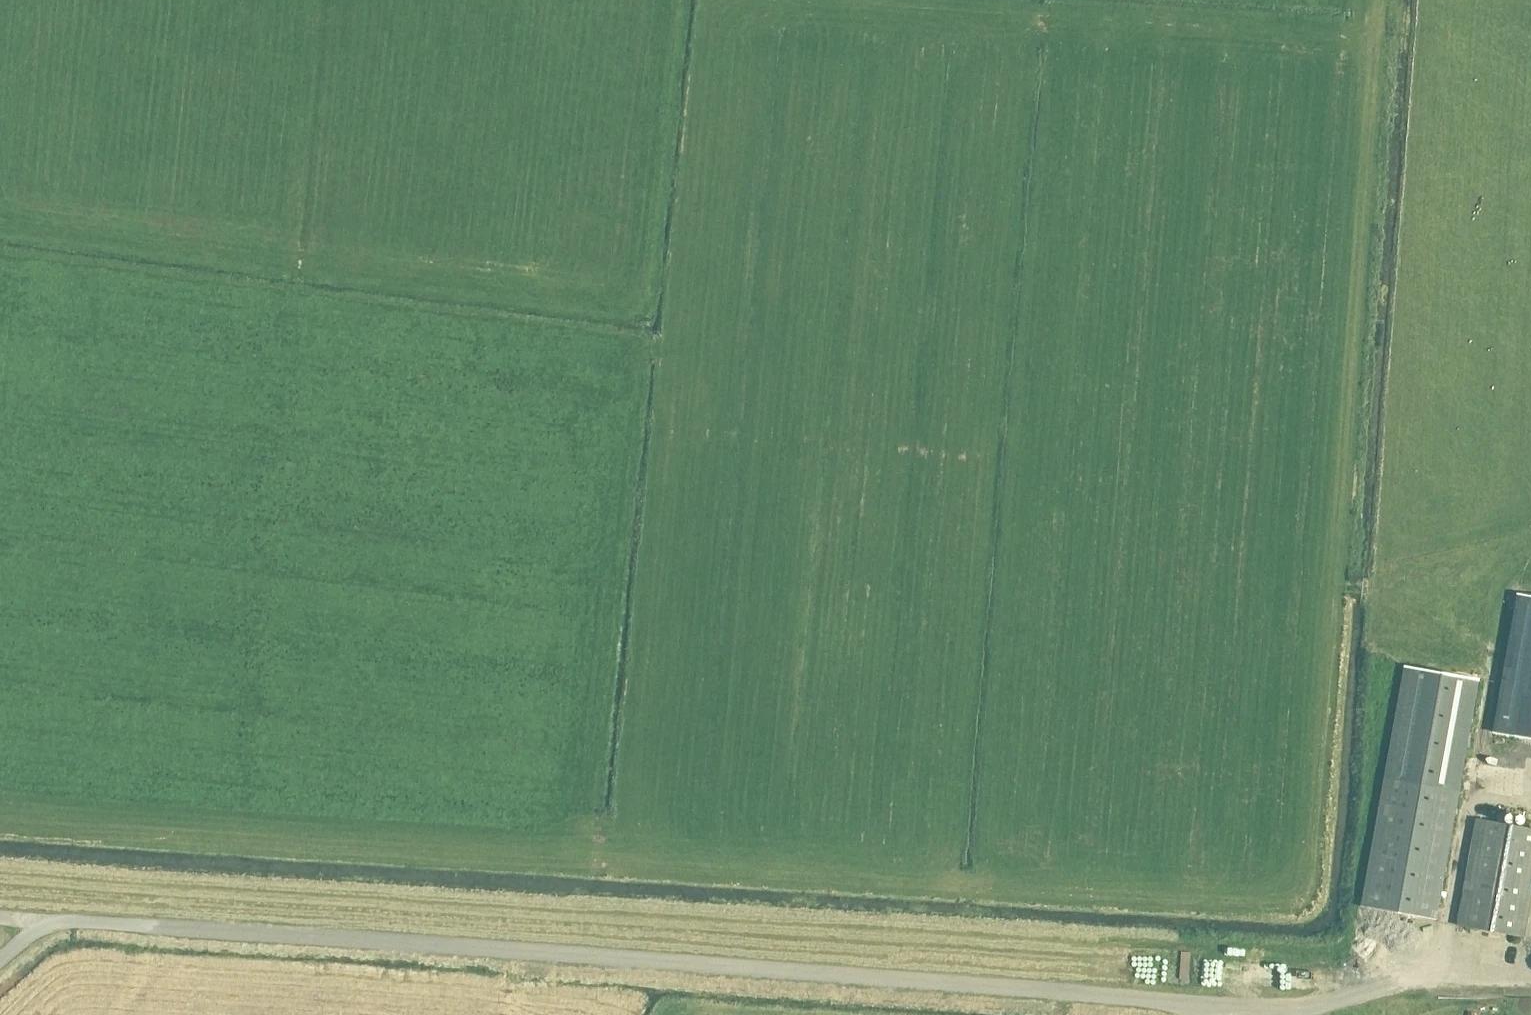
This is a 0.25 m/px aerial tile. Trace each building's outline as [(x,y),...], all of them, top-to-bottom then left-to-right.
[(1492,731),(1530,738),(1530,595),(1517,592),(1492,731)] [(1404,665),(1390,743),(1361,905),(1435,919),(1479,678),(1404,665)] [(1458,924),(1523,936),(1530,894),(1530,828),(1477,818),(1458,924)] [(1249,969),(1249,979),(1292,980),(1292,957),(1236,956),(1236,955),(1220,954),(1220,969),(1249,969)]
